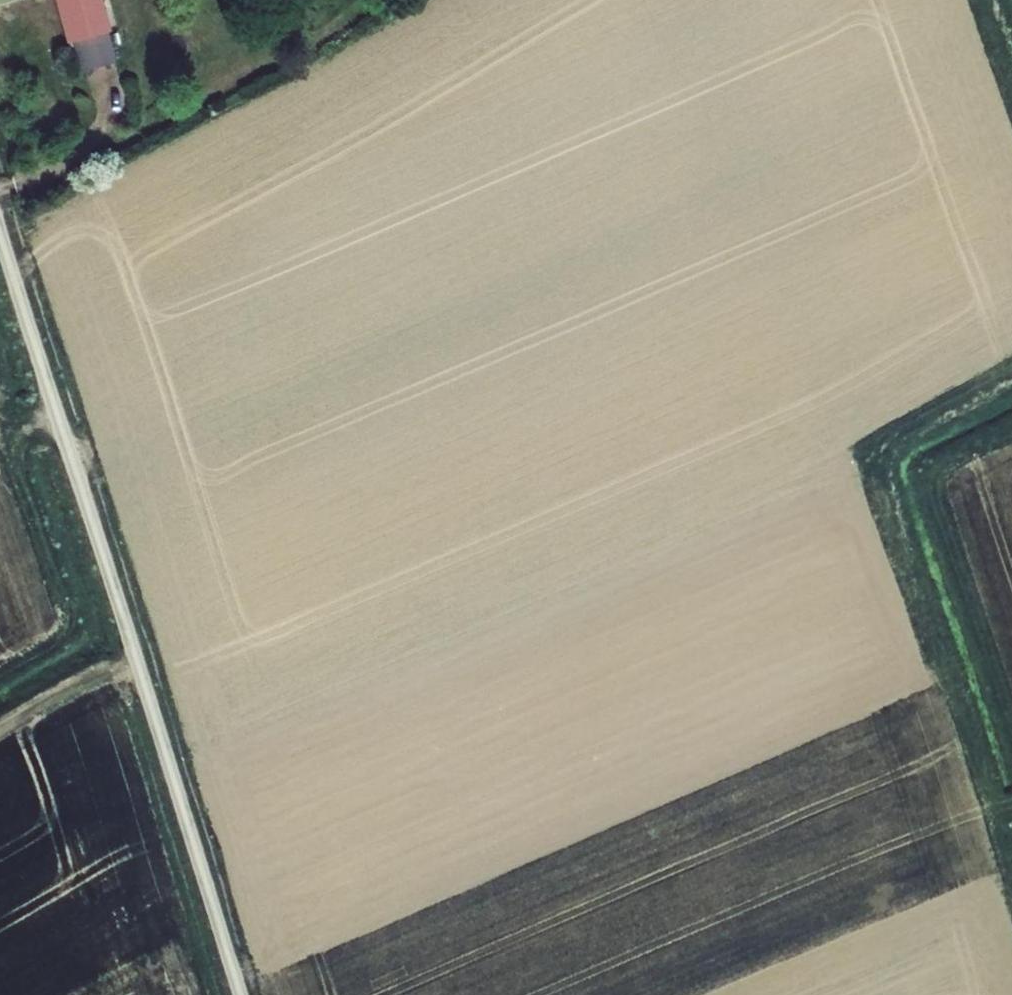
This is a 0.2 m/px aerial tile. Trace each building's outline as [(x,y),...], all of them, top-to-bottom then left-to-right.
[(101,0),(58,0),(76,63),(83,60),(91,89),(124,80),(115,48),(101,0)]
